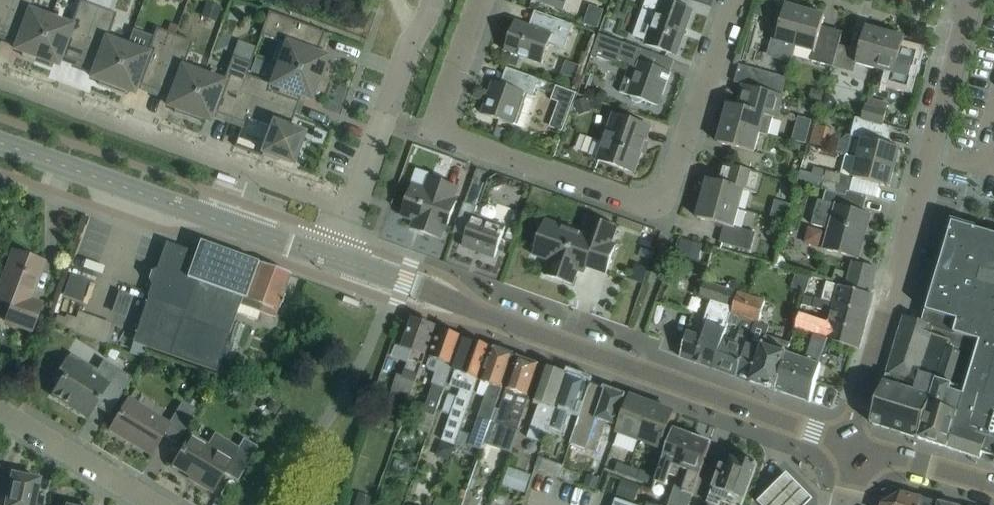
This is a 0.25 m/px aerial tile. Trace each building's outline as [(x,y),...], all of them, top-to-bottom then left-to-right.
[(14,0),(0,0),(0,35),(1,35),(14,0)] [(51,16),(30,8),(33,0),(14,0),(1,35),(22,43),(18,52),(23,54),(22,57),(34,61),(51,16)] [(34,61),(47,66),(47,64),(52,65),(56,56),(77,63),(98,6),(81,0),(79,0),(71,22),(51,16),(34,61)] [(598,9),(611,14),(617,2),(613,0),(602,0),(598,9)] [(633,36),(645,41),(644,44),(657,49),(676,56),(692,11),(674,5),(676,0),(646,0),(633,36)] [(111,89),(127,44),(105,36),(114,13),(98,6),(77,63),(98,71),(95,80),(99,82),(98,85),(111,89)] [(795,47),(805,11),(785,6),(772,54),(792,59),(795,47)] [(824,16),(805,11),(795,47),(814,53),(812,61),(822,64),(832,67),(838,45),(841,35),(821,29),(824,16)] [(276,64),(321,80),(325,67),(322,66),(324,62),(315,58),(323,35),(330,37),(331,35),(268,12),(260,34),(284,43),(276,64)] [(573,25),(559,20),(541,14),(536,29),(515,21),(504,51),(523,58),(542,65),(549,44),(564,49),(573,25)] [(875,69),(885,33),(865,28),(855,64),(875,69)] [(153,91),(174,36),(155,29),(147,51),(127,44),(111,89),(123,94),(124,91),(129,93),(132,83),(153,91)] [(885,33),(875,69),(894,74),(891,85),(905,89),(914,55),(901,51),(904,38),(885,33)] [(668,59),(623,43),(599,34),(591,57),(596,59),(597,57),(616,64),(617,61),(629,65),(620,93),(630,97),(631,100),(635,102),(638,103),(642,101),(658,107),(670,73),(664,71),(668,59)] [(187,118),(203,73),(182,65),(190,42),(174,36),(153,91),(174,99),(171,108),(175,110),(174,113),(187,118)] [(838,45),(832,67),(843,70),(849,48),(838,45)] [(240,92),(246,75),(250,64),(230,56),(222,80),(203,73),(187,118),(199,122),(200,119),(205,121),(208,111),(229,119),(240,92)] [(258,75),(263,62),(256,59),(250,72),(258,75)] [(316,93),(321,80),(276,64),(268,84),(246,75),(240,92),(295,112),(302,92),(311,96),(313,91),(316,93)] [(748,86),(781,96),(784,84),(756,76),(758,71),(738,65),(734,83),(748,86)] [(771,76),(793,82),(796,72),(774,66),(771,76)] [(533,101),(522,97),(523,93),(532,97),(539,79),(506,68),(500,84),(493,82),(482,114),(512,125),(512,124),(523,128),(533,101)] [(783,96),(781,96),(748,86),(734,83),(733,87),(747,90),(744,99),(753,102),(751,111),(728,104),(722,124),(760,134),(767,136),(772,118),(777,119),(783,96)] [(571,106),(576,93),(557,86),(552,99),(559,102),(571,106)] [(878,89),(874,108),(895,113),(899,93),(878,89)] [(288,132),(295,112),(240,92),(229,119),(243,124),(246,116),(274,127),(265,153),(290,163),(292,159),(295,160),(302,141),(299,140),(300,136),(288,132)] [(873,123),(882,125),(885,112),(864,107),(861,119),(873,123)] [(835,132),(839,114),(808,109),(805,127),(835,132)] [(562,132),(566,119),(554,114),(549,127),(562,132)] [(634,173),(650,128),(613,115),(597,160),(634,173)] [(873,123),(861,119),(855,118),(846,156),(894,168),(899,149),(882,144),(883,138),(889,139),(891,127),(882,125),(873,123)] [(754,153),(760,134),(722,124),(717,143),(741,150),(736,168),(748,171),(750,163),(759,165),(762,156),(754,153)] [(841,154),(843,143),(817,138),(815,150),(841,154)] [(826,171),(821,190),(825,191),(833,193),(845,196),(846,192),(850,192),(853,178),(865,181),(875,184),(880,185),(889,188),(894,168),(846,156),(842,175),(826,171)] [(707,180),(702,199),(739,209),(744,191),(758,195),(763,175),(748,171),(736,168),(722,164),(717,182),(707,180)] [(421,227),(420,231),(441,239),(443,231),(445,232),(456,200),(454,199),(458,188),(428,178),(425,189),(413,185),(402,217),(415,221),(414,225),(421,227)] [(818,201),(812,225),(828,229),(831,230),(826,251),(838,254),(858,260),(870,215),(862,213),(867,197),(850,192),(846,192),(845,196),(833,193),(825,191),(822,203),(818,201)] [(734,228),(739,209),(702,199),(697,218),(724,226),(719,243),(750,251),(754,233),(734,228)] [(453,232),(465,237),(462,246),(495,258),(505,227),(474,216),(477,207),(464,202),(453,232)] [(533,256),(550,261),(545,275),(573,285),(578,271),(584,273),(586,267),(605,274),(615,246),(611,244),(617,229),(588,219),(583,234),(562,227),(558,236),(542,230),(533,256)] [(952,223),(949,231),(950,231),(928,307),(926,312),(925,311),(922,323),(980,343),(948,449),(980,460),(982,455),(993,458),(993,235),(952,223)] [(247,301),(260,264),(199,242),(194,255),(166,244),(131,342),(216,372),(219,364),(229,335),(228,335),(241,299),(247,301)] [(6,271),(0,287),(0,303),(14,308),(8,324),(30,333),(34,323),(40,305),(29,301),(43,263),(13,252),(6,271)] [(82,262),(74,284),(96,292),(104,270),(82,262)] [(846,288),(869,295),(876,268),(853,262),(846,288)] [(260,264),(247,301),(277,312),(290,275),(260,264)] [(686,339),(680,358),(713,369),(723,338),(727,324),(730,315),(737,293),(717,287),(704,283),(699,297),(711,301),(705,323),(708,325),(704,339),(687,333),(686,339)] [(805,296),(802,306),(832,313),(829,323),(863,334),(869,313),(873,297),(869,295),(846,288),(831,284),(827,283),(822,301),(805,296)] [(790,346),(772,340),(767,338),(770,328),(759,324),(766,302),(737,293),(730,315),(754,323),(737,377),(776,391),(787,355),(790,346)] [(863,334),(829,323),(800,314),(795,330),(816,337),(828,340),(827,341),(828,341),(859,350),(863,334)] [(713,369),(737,377),(754,323),(730,315),(727,324),(740,328),(735,342),(723,338),(713,369)] [(980,343),(922,323),(904,317),(901,325),(964,347),(961,354),(951,387),(935,381),(917,440),(948,449),(980,343)] [(436,327),(413,319),(402,349),(410,352),(401,378),(395,376),(389,391),(410,398),(436,327)] [(872,425),(917,440),(935,381),(951,387),(961,354),(964,347),(901,325),(877,401),(871,422),(872,425)] [(430,360),(428,367),(430,371),(435,373),(431,385),(444,390),(456,356),(463,337),(441,329),(434,348),(430,360)] [(819,365),(828,341),(827,341),(828,340),(816,337),(808,361),(787,355),(776,391),(810,403),(820,365),(819,365)] [(489,347),(474,341),(473,344),(465,342),(454,372),(466,376),(458,398),(459,398),(443,441),(453,445),(489,347)] [(513,356),(493,348),(481,382),(490,385),(480,414),(479,414),(468,446),(480,450),(491,418),(513,356)] [(540,365),(517,357),(501,402),(512,407),(506,425),(517,429),(540,365)] [(94,405),(95,406),(95,407),(109,415),(132,378),(103,360),(97,370),(93,367),(90,373),(67,359),(55,378),(60,381),(51,396),(82,415),(87,407),(94,405)] [(216,374),(223,377),(227,367),(219,364),(216,372),(216,374)] [(540,405),(528,438),(531,439),(542,443),(546,432),(548,426),(566,375),(546,367),(539,386),(533,402),(540,405)] [(566,375),(548,426),(561,430),(568,410),(576,412),(587,382),(566,375)] [(584,402),(570,444),(596,454),(606,424),(615,427),(626,396),(591,384),(584,402)] [(418,430),(429,434),(441,397),(430,393),(418,430)] [(637,446),(652,406),(629,397),(615,438),(637,446)] [(133,443),(132,445),(150,456),(162,436),(176,444),(196,410),(182,401),(168,423),(128,399),(109,431),(127,441),(128,439),(133,443)] [(659,454),(674,414),(652,406),(637,446),(659,454)] [(677,478),(692,437),(673,430),(666,449),(652,491),(662,495),(669,475),(677,478)] [(258,447),(243,439),(230,459),(190,435),(182,449),(172,466),(195,480),(194,482),(212,493),(223,473),(237,482),(258,447)] [(692,495),(710,444),(692,437),(677,478),(668,504),(689,504),(692,495)] [(557,477),(561,466),(539,457),(535,468),(557,477)] [(714,484),(708,503),(715,504),(720,504),(721,502),(730,504),(743,504),(757,465),(740,458),(737,465),(729,462),(727,468),(721,465),(714,484)] [(625,479),(628,470),(617,466),(614,475),(625,479)] [(628,470),(625,479),(636,483),(639,474),(628,470)] [(8,494),(5,504),(34,504),(39,480),(12,474),(8,494)] [(759,501),(762,504),(807,504),(813,499),(788,474),(759,501)] [(622,480),(617,496),(634,502),(639,486),(622,480)] [(921,498),(900,493),(881,504),(919,504),(921,498)]
